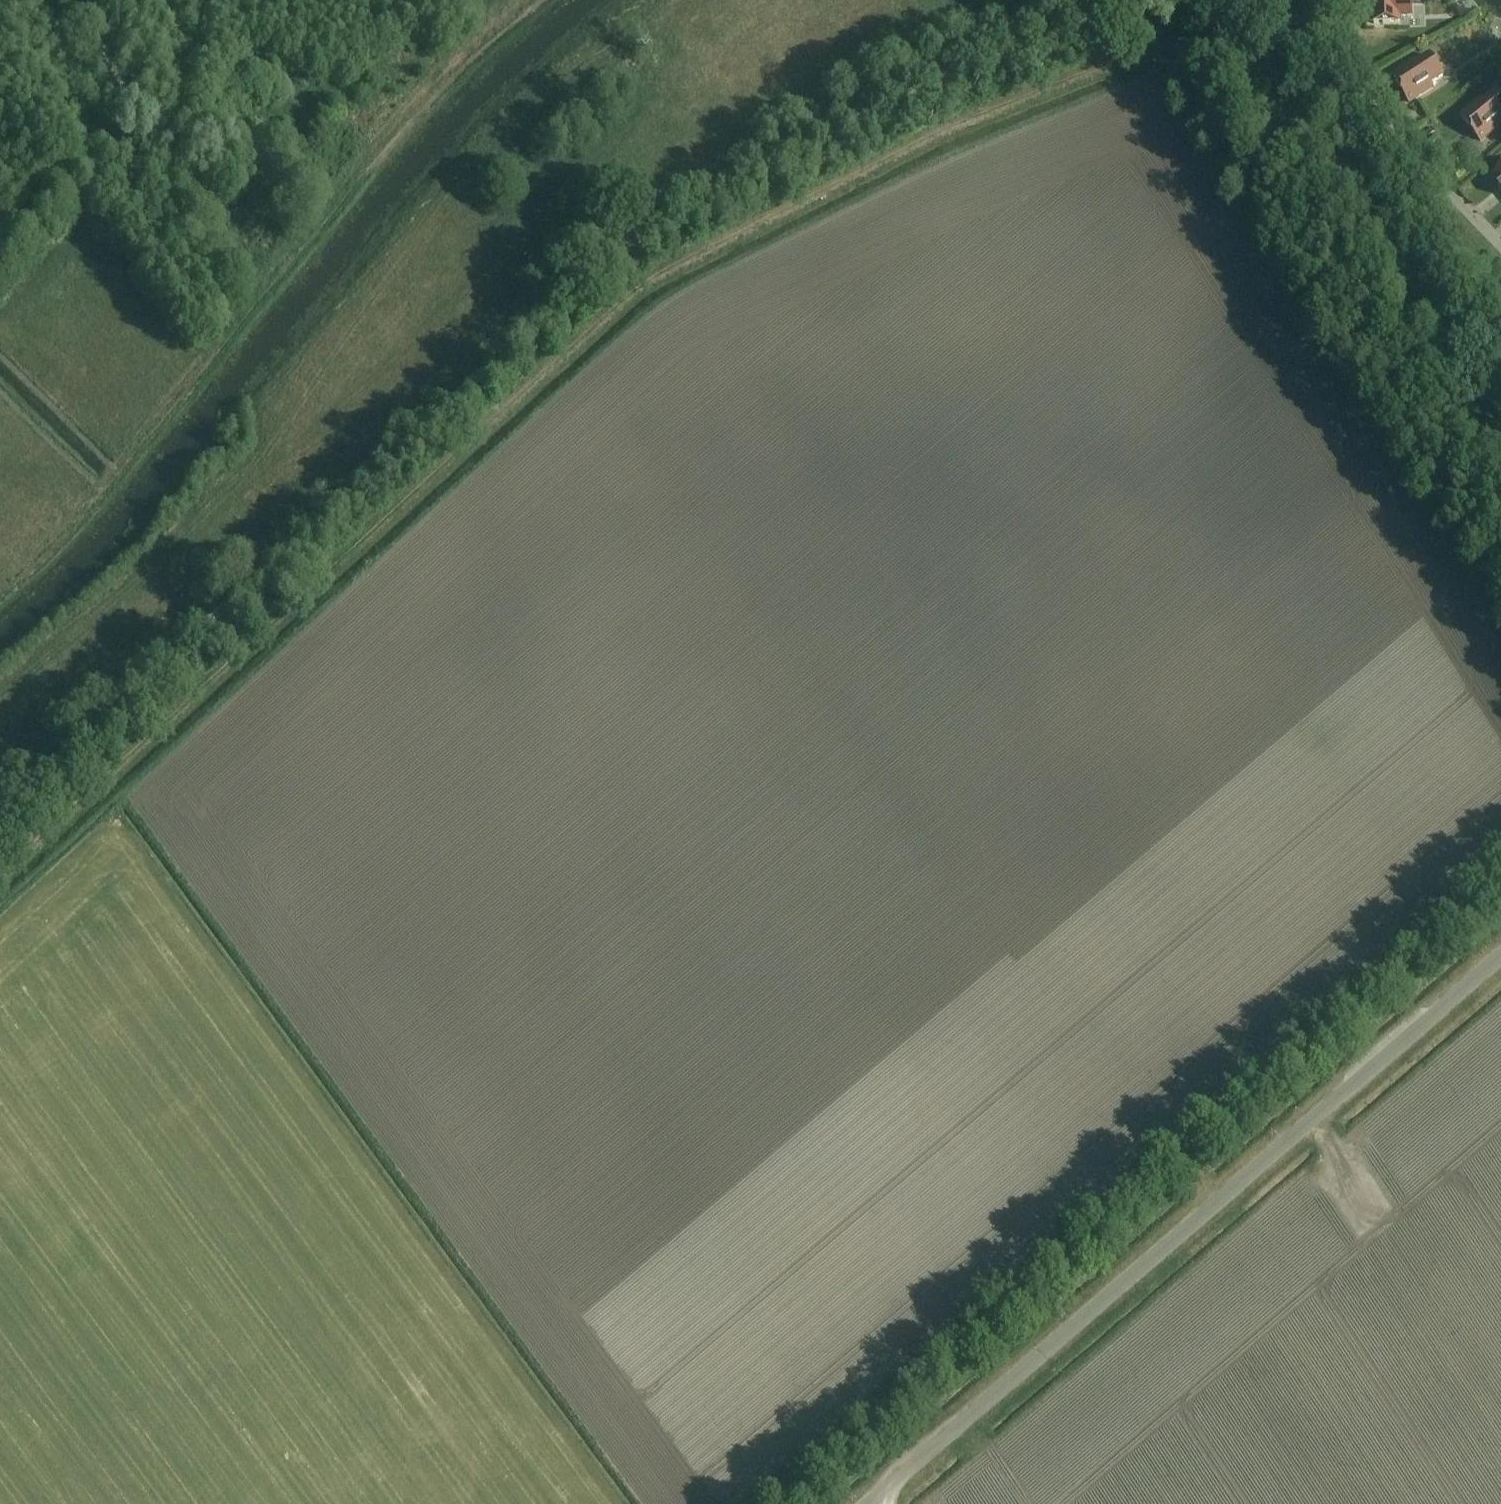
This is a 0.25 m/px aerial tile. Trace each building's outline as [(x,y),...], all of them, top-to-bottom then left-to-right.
[(1373,24),(1401,24),(1401,19),(1414,19),(1414,0),(1373,0),(1373,24)] [(1447,76),(1433,55),(1418,65),(1416,62),(1393,77),(1413,107),(1436,91),(1433,86),(1447,76)] [(1497,91),(1485,100),(1483,97),(1460,116),(1483,145),(1500,130),(1500,96),(1497,91)] [(1492,179),(1500,190),(1500,171),(1492,179)]
